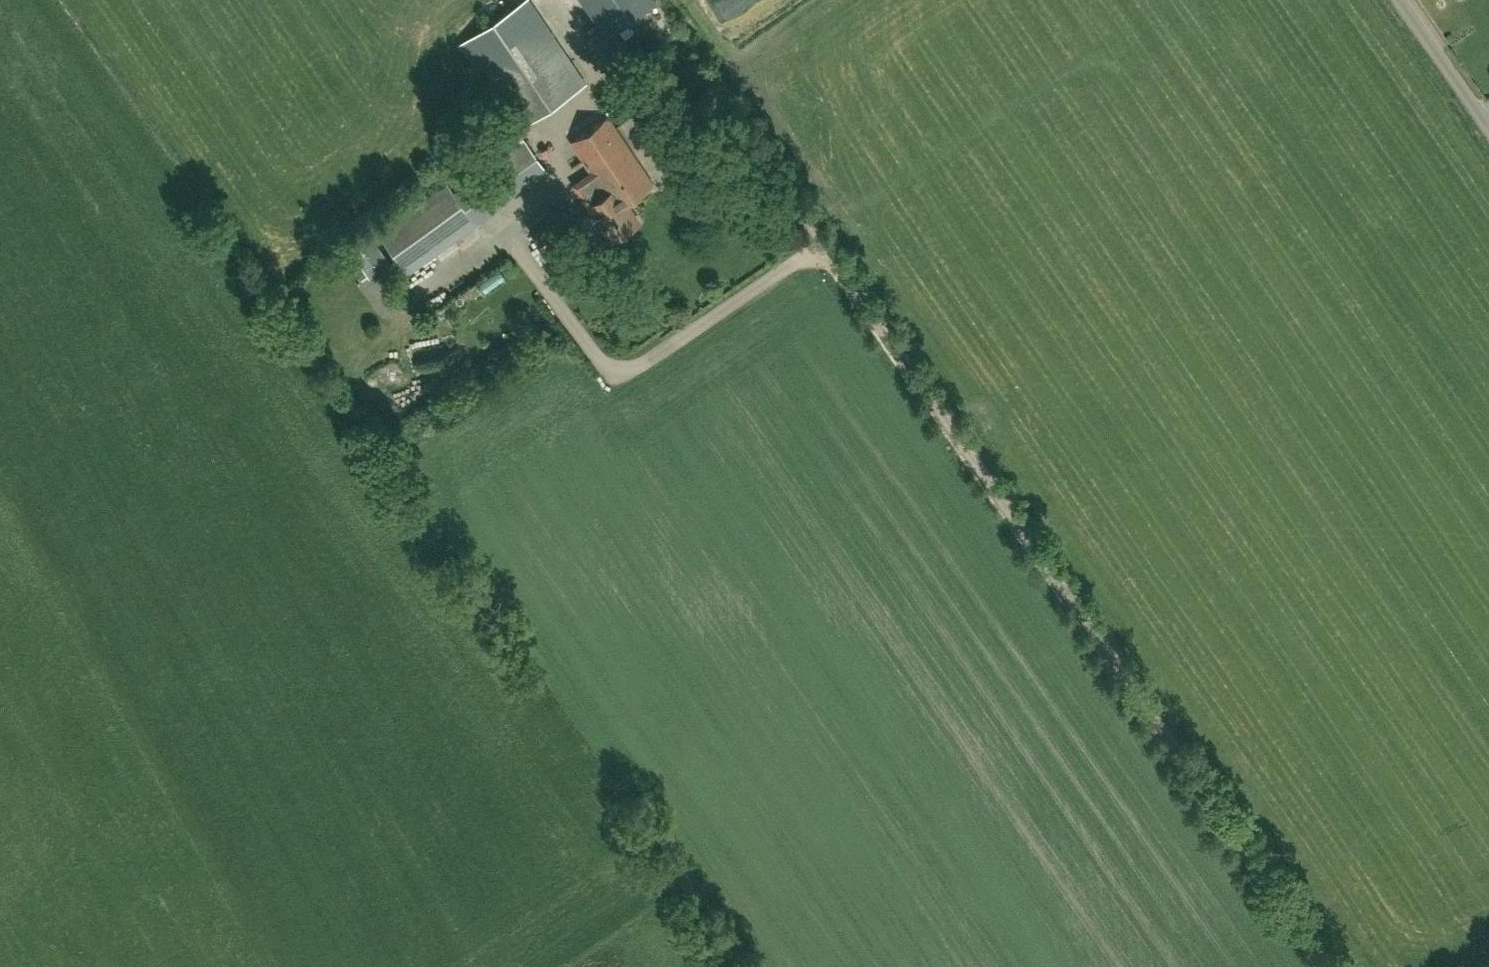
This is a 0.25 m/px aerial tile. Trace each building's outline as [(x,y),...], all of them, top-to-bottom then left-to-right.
[(586,83),(529,0),(524,0),(459,44),(517,129),(586,83)] [(726,16),(748,15),(748,2),(725,2),(726,16)] [(626,203),(654,184),(608,117),(571,142),(607,194),(589,206),(613,241),(640,222),(626,203)] [(453,191),(447,182),(377,232),(405,271),(546,170),(524,140),(453,191)]
